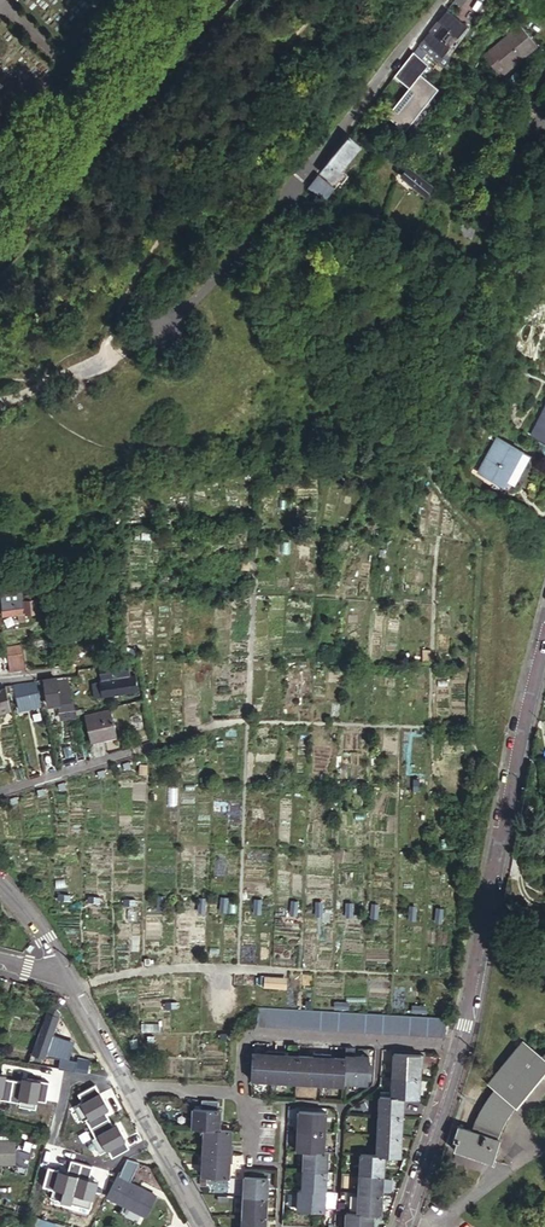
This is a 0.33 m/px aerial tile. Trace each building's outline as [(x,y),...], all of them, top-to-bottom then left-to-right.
[(433,33),(426,42),(447,57),(470,26),(450,11),(441,23),(445,26),(437,37),(433,33)] [(500,28),(506,35),(518,24),(512,18),(500,28)] [(518,24),(506,35),(489,49),(506,69),(535,44),(518,24)] [(433,66),(418,53),(398,77),(412,89),(389,117),(407,131),(442,89),(425,75),(433,66)] [(352,153),(358,145),(349,137),(342,145),(351,152),(352,153)] [(351,152),(342,145),(338,151),(333,158),(341,164),(351,152)] [(333,158),(321,173),(329,179),(341,164),(333,158)] [(408,166),(401,176),(425,194),(432,184),(408,166)] [(319,176),(308,189),(326,198),(334,187),(319,176)] [(431,213),(445,222),(455,206),(440,197),(431,213)] [(530,435),(544,443),(544,405),(530,435)] [(509,469),(519,450),(496,437),(477,473),(501,486),(509,469)] [(525,453),(519,450),(509,469),(515,472),(525,453)] [(35,599),(0,604),(2,617),(17,614),(18,621),(25,620),(24,613),(37,612),(35,599)] [(19,644),(4,646),(7,671),(22,669),(20,653),(19,644)] [(133,662),(114,665),(115,666),(111,667),(112,672),(134,668),(133,662)] [(135,674),(91,682),(94,698),(137,690),(135,674)] [(56,678),(45,680),(49,704),(54,704),(54,707),(57,706),(59,718),(75,716),(69,680),(57,681),(56,678)] [(35,681),(13,684),(15,695),(37,691),(35,681)] [(11,707),(4,684),(0,686),(0,711),(11,707)] [(37,691),(15,695),(18,708),(39,704),(37,691)] [(115,708),(84,715),(89,738),(120,731),(115,708)] [(84,758),(81,740),(72,742),(75,760),(84,758)] [(57,767),(53,751),(43,753),(46,770),(57,767)] [(288,978),(264,977),(263,989),(287,990),(288,978)] [(58,1012),(50,1003),(46,1010),(45,1013),(45,1014),(35,1044),(34,1053),(44,1056),(58,1012)] [(445,1019),(248,1010),(247,1028),(443,1036),(445,1019)] [(541,1055),(522,1039),(486,1083),(494,1090),(491,1094),(488,1098),(484,1104),(482,1108),(479,1112),(478,1115),(476,1118),(474,1122),(471,1130),(455,1125),(451,1140),(455,1141),(452,1148),(491,1161),(499,1139),(496,1138),(497,1136),(498,1132),(500,1126),(503,1121),(505,1118),(506,1115),(507,1113),(510,1110),(513,1105),(514,1106),(544,1069),(544,1051),(541,1055)] [(263,1056),(248,1055),(247,1080),(341,1085),(341,1082),(364,1083),(365,1059),(350,1058),(350,1054),(342,1054),(342,1060),(327,1059),(327,1057),(310,1056),(310,1058),(280,1057),(281,1053),(263,1052),(263,1056)] [(390,1052),(387,1096),(376,1095),(373,1154),(356,1153),(353,1212),(342,1211),(341,1226),(368,1226),(368,1213),(377,1214),(379,1154),(396,1155),(400,1097),(415,1098),(417,1064),(420,1064),(420,1054),(390,1052)] [(57,1067),(65,1068),(66,1058),(59,1057),(57,1067)] [(66,1058),(65,1068),(87,1071),(88,1062),(66,1058)] [(59,1087),(55,1086),(18,1077),(12,1099),(53,1109),(54,1109),(59,1087)] [(65,1089),(59,1087),(54,1109),(95,1120),(100,1098),(65,1089)] [(203,1099),(202,1107),(216,1108),(217,1100),(203,1099)] [(216,1108),(202,1107),(193,1107),(193,1126),(204,1127),(201,1174),(228,1175),(228,1161),(232,1162),(234,1143),(229,1143),(230,1129),(218,1128),(219,1108),(216,1108)] [(322,1111),(294,1109),(292,1149),(298,1150),(297,1187),(293,1187),(292,1208),(322,1209),(324,1151),(320,1151),(322,1111)] [(14,1162),(14,1139),(0,1139),(0,1162),(14,1162)] [(117,1176),(113,1174),(79,1156),(68,1177),(105,1196),(107,1197),(117,1176)] [(122,1179),(117,1176),(107,1197),(144,1217),(155,1196),(122,1179)] [(242,1176),(239,1226),(263,1226),(265,1177),(242,1176)] [(35,1226),(53,1226),(53,1222),(32,1216),(30,1226),(35,1226)] [(96,1217),(92,1226),(97,1226),(111,1226),(113,1222),(96,1217)]
